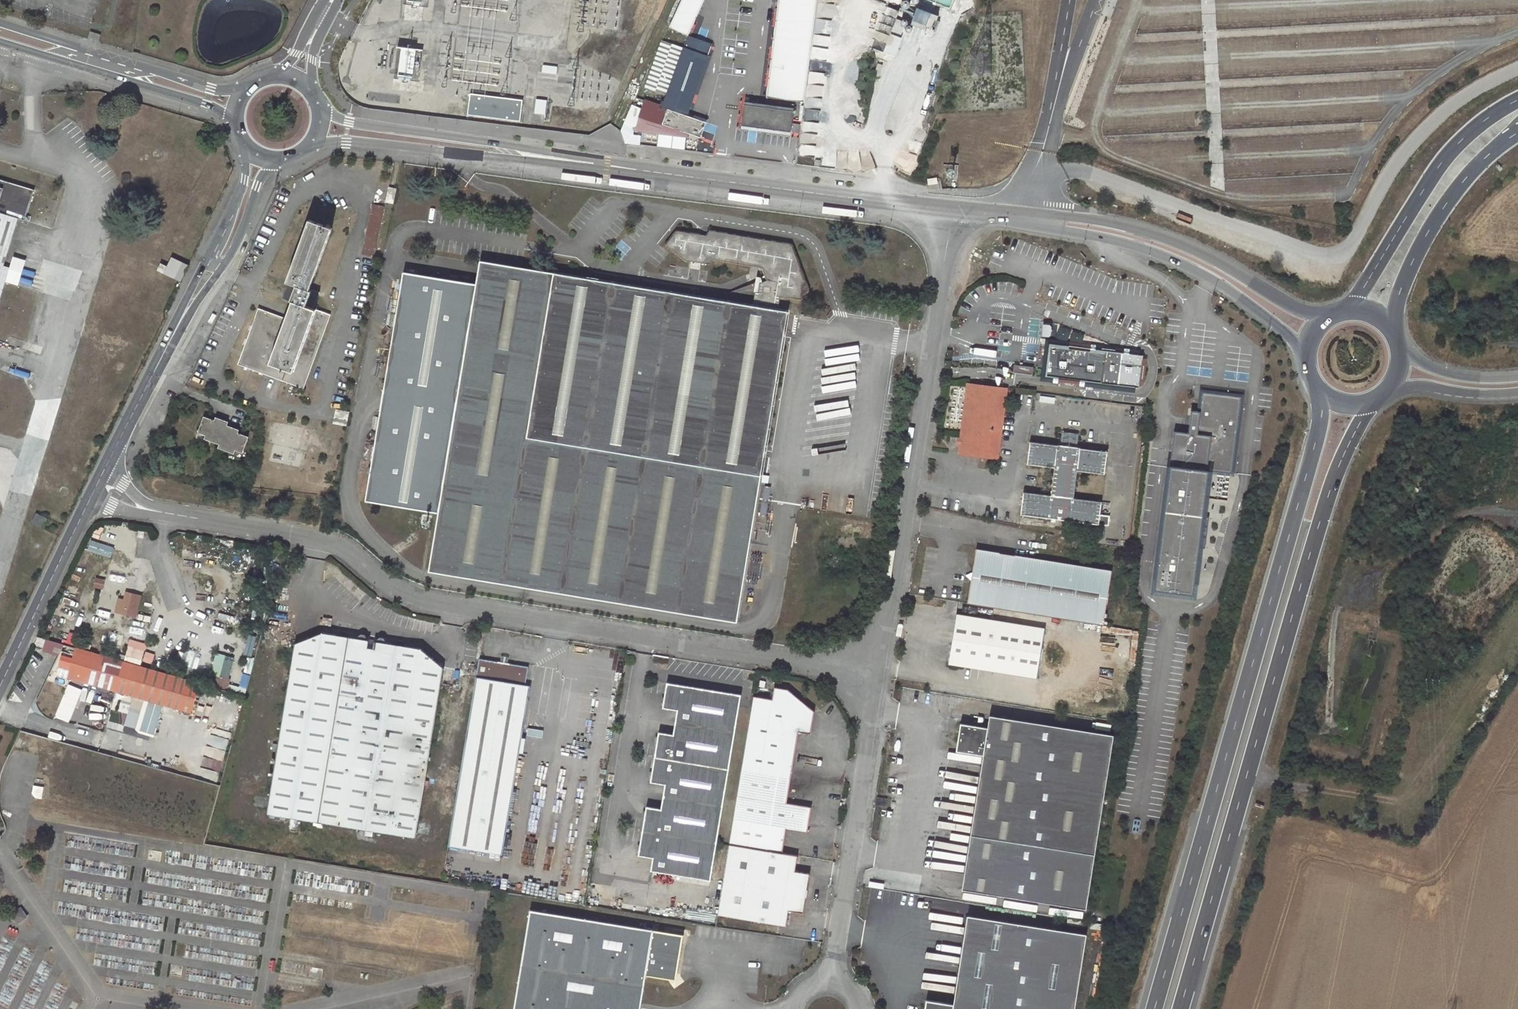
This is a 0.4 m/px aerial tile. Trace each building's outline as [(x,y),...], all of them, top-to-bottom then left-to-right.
[(665,27),(684,35),(699,0),(676,0),(665,27)] [(765,97),(803,100),(798,155),(818,156),(825,80),(855,83),(859,46),(832,43),(836,4),(813,2),(813,0),(773,0),(765,97)] [(885,11),(881,21),(894,26),(897,15),(885,11)] [(98,41),(100,35),(90,32),(88,38),(98,41)] [(667,109),(662,124),(700,137),(706,122),(687,115),(712,44),(687,35),(662,107),(667,109)] [(391,46),(390,76),(414,76),(414,46),(391,46)] [(557,67),(542,65),(541,72),(557,74),(557,67)] [(470,93),(467,116),(520,122),(523,100),(470,93)] [(547,100),(536,99),(534,113),(546,114),(547,100)] [(736,128),(788,130),(789,104),(737,103),(736,128)] [(6,274),(1,272),(17,218),(25,221),(34,190),(0,180),(0,295),(6,274)] [(389,188),(386,202),(394,203),(397,189),(389,188)] [(375,205),(364,255),(372,256),(382,207),(375,205)] [(289,282),(285,293),(292,295),(290,300),(293,301),(287,319),(259,308),(239,364),(304,388),(331,315),(312,309),(313,306),(315,307),(320,293),(312,289),(312,291),(309,290),(333,228),(323,225),(326,216),(322,215),(317,217),(315,222),(310,220),(287,282),(289,282)] [(554,270),(527,436),(761,475),(787,308),(780,306),(780,304),(779,303),(781,294),(789,295),(789,294),(802,296),(810,287),(793,241),(712,228),(708,232),(678,228),(667,241),(685,257),(708,261),(713,256),(762,264),(767,276),(760,279),(759,285),(764,286),(763,290),(758,290),(756,289),(753,302),(554,270)] [(161,264),(158,271),(180,281),(188,266),(172,258),(167,268),(161,264)] [(477,282),(404,271),(366,500),(439,512),(429,571),(737,622),(761,475),(527,436),(554,270),(480,259),(477,282)] [(1138,387),(1142,355),(1056,344),(1055,346),(1047,344),(1043,373),(1052,374),(1052,376),(1138,387)] [(1032,366),(1013,364),(1012,371),(1031,373),(1032,366)] [(1009,389),(969,384),(960,453),(1000,458),(1009,389)] [(1173,431),(1154,589),(1192,594),(1198,547),(1204,548),(1208,516),(1202,515),(1207,470),(1231,473),(1240,396),(1200,391),(1198,411),(1190,410),(1187,432),(1173,431)] [(337,410),(334,423),(347,426),(350,412),(337,410)] [(204,417),(199,432),(206,435),(205,439),(220,445),(219,448),(234,453),(235,450),(243,453),(248,437),(238,433),(239,429),(228,426),(229,422),(216,417),(214,420),(204,417)] [(1058,434),(1056,448),(1081,451),(1083,438),(1058,434)] [(1074,501),(1077,474),(1097,476),(1105,478),(1108,455),(1081,451),(1056,448),(1030,445),(1027,467),(1054,471),(1051,499),(1023,494),(1020,518),(1098,528),(1101,505),(1074,501)] [(31,522),(44,528),(48,519),(36,513),(31,522)] [(1111,573),(975,551),(967,603),(1102,625),(1111,573)] [(1045,629),(956,615),(948,664),(1037,678),(1045,629)] [(380,637),(379,638),(374,641),(370,640),(366,635),(361,634),(355,638),(351,637),(346,632),(342,631),(337,635),(323,632),(293,643),(267,815),(416,838),(444,667),(421,648),(407,646),(402,641),(398,640),(392,644),(388,643),(384,638),(380,637)] [(199,683),(64,645),(37,701),(38,706),(41,712),(46,716),(49,719),(53,720),(71,678),(191,712),(199,683)] [(502,854),(529,685),(525,685),(527,666),(507,663),(499,662),(478,658),(448,845),(502,854)] [(651,858),(649,871),(709,880),(738,693),(663,681),(659,707),(674,709),(670,734),(656,731),(648,781),(662,783),(659,809),(644,806),(637,856),(651,858)] [(786,801),(797,731),(809,732),(812,710),(783,686),(769,684),(768,696),(750,693),(731,818),(787,827),(808,830),(811,810),(807,805),(786,801)] [(1086,909),(1113,735),(990,715),(988,727),(961,723),(957,744),(967,746),(965,752),(983,755),(962,889),(1086,909)] [(967,746),(957,744),(956,751),(965,752),(967,746)] [(875,805),(886,806),(887,798),(876,797),(875,805)] [(727,843),(783,851),(787,827),(731,818),(727,843)] [(783,851),(727,843),(717,915),(787,926),(790,910),(805,912),(811,872),(796,869),(798,854),(783,851)] [(530,910),(514,1008),(640,1008),(646,976),(676,981),(683,935),(530,910)] [(1085,934),(967,915),(952,1004),(925,1000),(924,1008),(1073,1008),(1085,934)]
